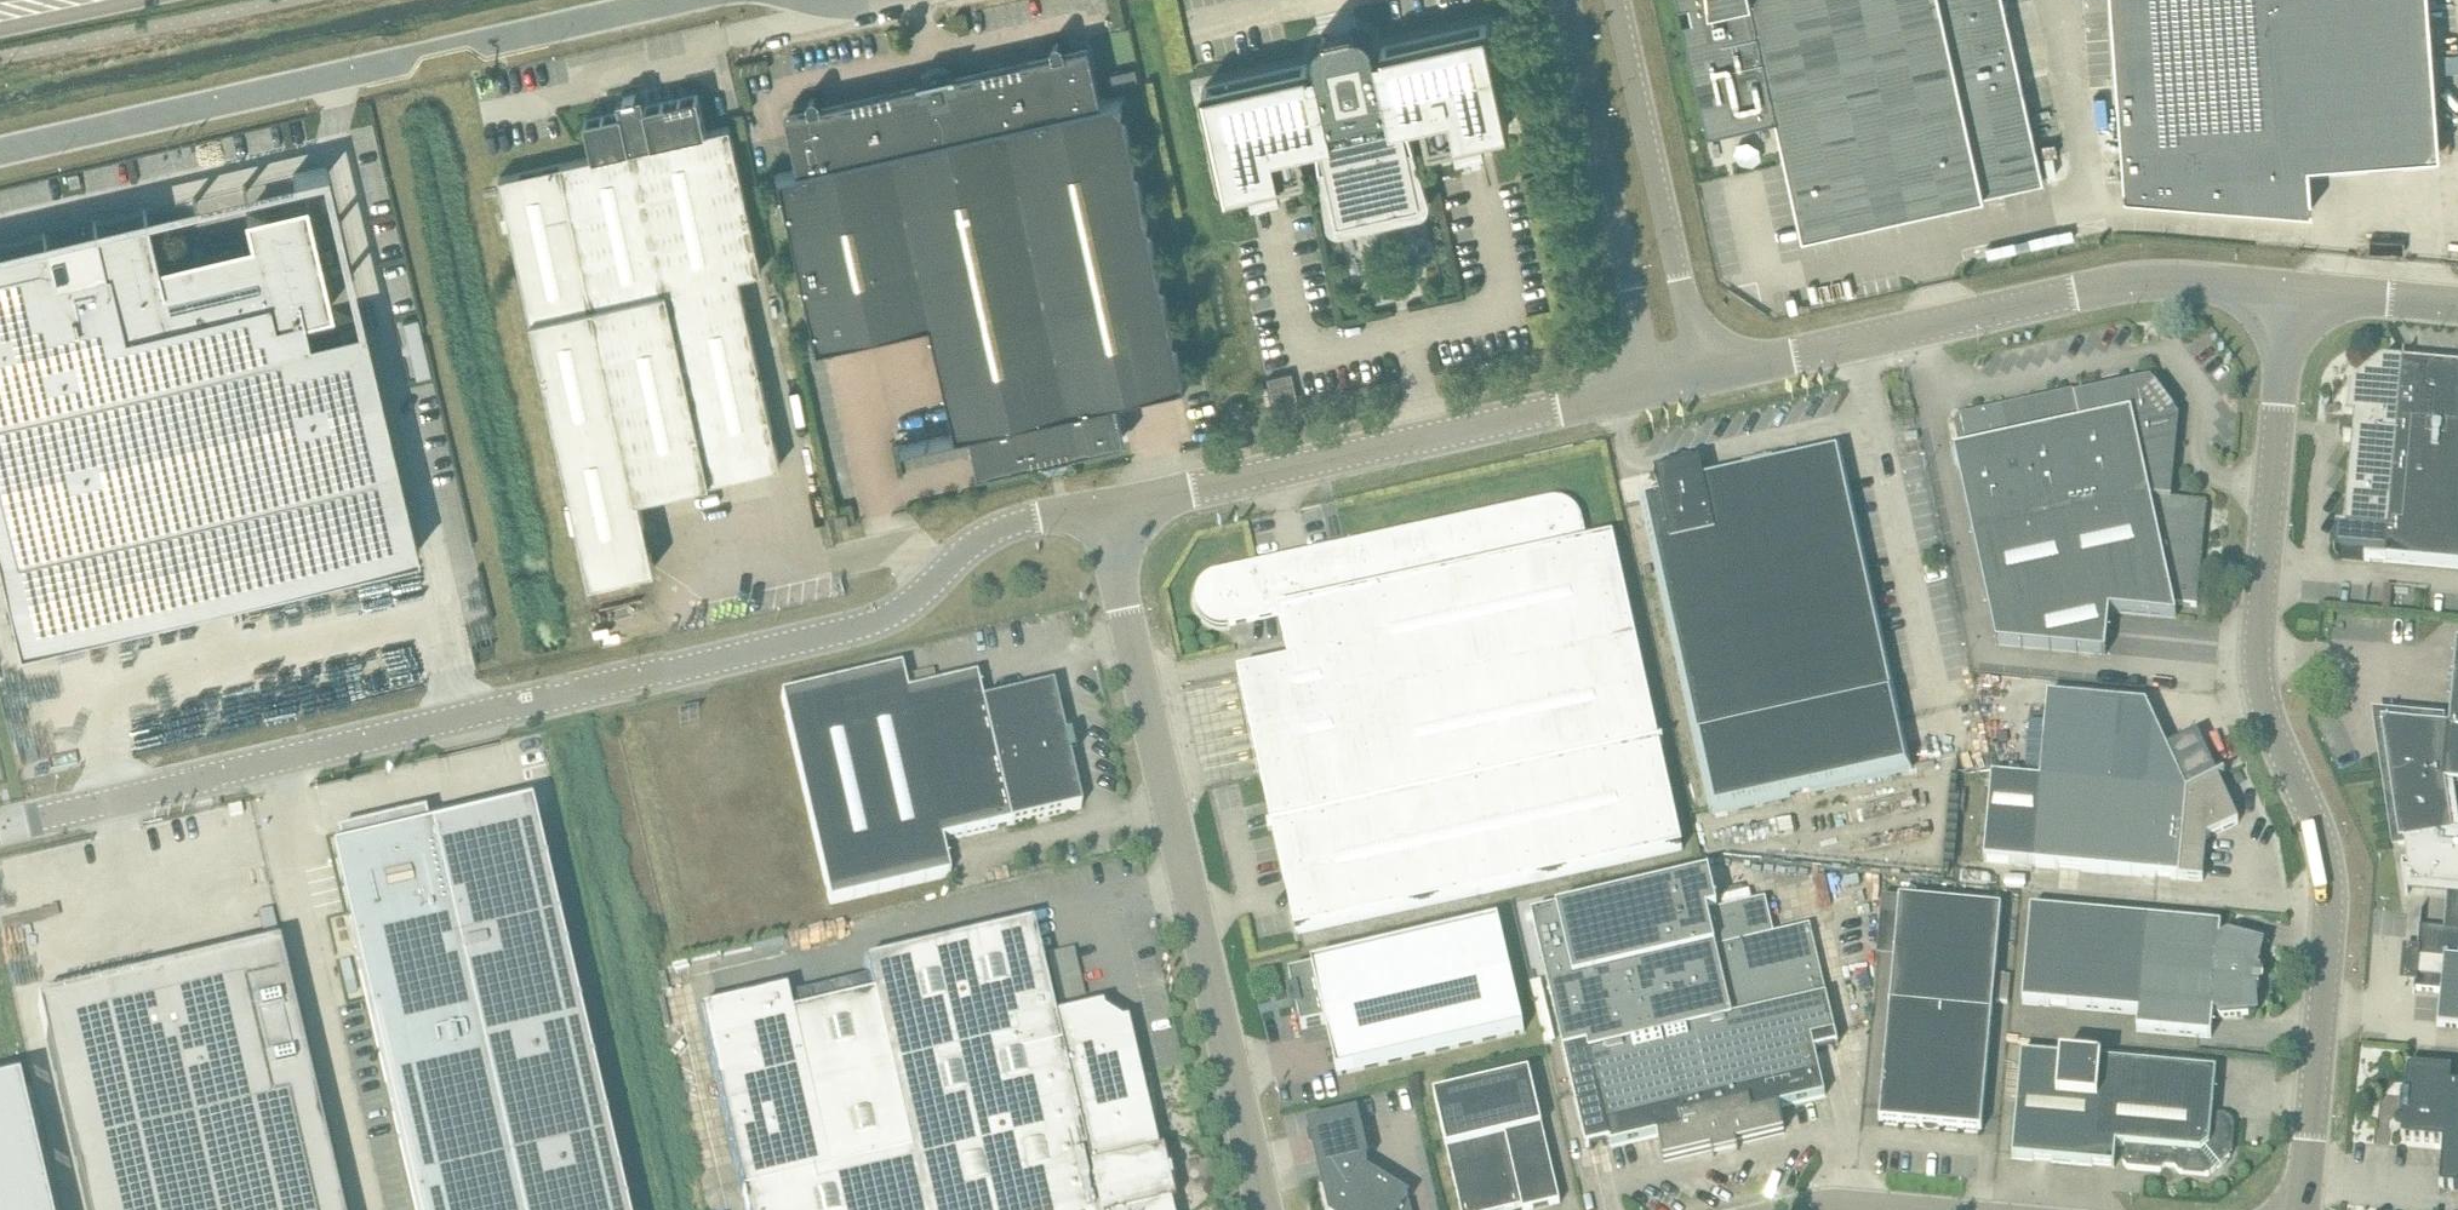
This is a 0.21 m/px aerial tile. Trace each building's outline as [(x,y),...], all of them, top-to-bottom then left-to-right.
[(1692,14),(1683,16),(1708,129),(1776,114),(1803,233),(2044,179),(2004,0),(1689,0),(1692,14)] [(2118,93),(2122,151),(2125,194),(2312,209),(2309,162),(2440,153),(2428,0),(2111,0),(2118,93)] [(1510,123),(1488,27),(1488,26),(1487,25),(1486,25),(1485,25),(1383,48),(1382,48),(1381,49),(1381,51),(1375,53),(1372,41),(1371,37),(1368,33),(1365,30),(1361,28),(1356,28),(1351,28),(1349,33),(1331,37),(1326,34),(1322,35),(1319,36),(1316,39),(1313,43),(1312,47),(1312,51),(1315,66),(1310,67),(1309,66),(1308,65),(1307,65),(1306,65),(1204,88),(1202,89),(1202,90),(1224,190),(1246,185),(1248,195),(1277,189),(1274,177),(1303,171),(1298,147),(1322,142),(1322,144),(1320,144),(1338,221),(1341,222),(1418,204),(1420,202),(1420,201),(1403,125),(1402,126),(1401,124),(1422,119),(1429,145),(1455,138),(1457,147),(1457,148),(1457,149),(1458,149),(1459,149),(1460,149),(1484,144),(1485,143),(1486,141),(1484,132),(1508,126),(1509,125),(1510,124),(1510,123)] [(795,169),(773,174),(773,175),(780,174),(786,197),(818,342),(810,344),(811,346),(821,343),(931,319),(951,407),(956,431),(892,445),(893,447),(897,446),(956,433),(967,430),(969,430),(971,429),(980,470),(1124,438),(1115,397),(1117,397),(1119,396),(1179,383),(1187,381),(1192,380),(1192,378),(1185,379),(1180,356),(1126,121),(1121,98),(1129,96),(1128,94),(1105,99),(1102,100),(1100,100),(1088,46),(1066,51),(1064,41),(1063,40),(1061,39),(1060,38),(1058,38),(1057,38),(1055,39),(1054,39),(1053,41),(1052,42),(1052,43),(1052,44),(1054,54),(953,76),(953,74),(952,72),(955,72),(955,70),(948,72),(947,71),(946,71),(945,70),(944,70),(943,70),(942,69),(941,69),(940,69),(939,69),(938,69),(937,69),(937,70),(936,70),(935,70),(934,70),(933,71),(932,71),(931,72),(930,72),(930,73),(929,73),(928,74),(927,75),(926,76),(919,78),(919,80),(922,79),(923,81),(923,83),(822,106),(820,96),(819,95),(818,94),(817,93),(815,93),(814,93),(812,93),(811,94),(810,95),(809,96),(808,98),(808,99),(810,108),(789,113),(801,167),(799,168),(795,169)] [(585,120),(593,156),(499,177),(591,581),(655,567),(639,496),(781,464),(739,275),(763,270),(730,125),(706,130),(698,94),(644,106),(644,107),(638,108),(636,97),(636,94),(624,96),(624,97),(617,99),(620,112),(585,120)] [(0,244),(0,565),(19,647),(418,553),(364,322),(357,324),(358,324),(308,336),(303,314),(330,308),(305,200),(246,214),(252,239),(215,248),(157,262),(146,217),(147,216),(146,210),(143,210),(144,216),(97,227),(95,221),(0,244)] [(2382,361),(2349,387),(2347,416),(2346,416),(2346,418),(2341,423),(2340,433),(2344,438),(2344,439),(2352,440),(2345,527),(2336,526),(2336,527),(2337,527),(2335,548),(2343,556),(2457,566),(2457,367),(2382,361)] [(1291,373),(1268,379),(1274,404),(1297,399),(1291,373)] [(2110,611),(2177,617),(2174,603),(2197,606),(2207,502),(2172,498),(2180,417),(2150,378),(2074,395),(2073,390),(1961,415),(1968,448),(1954,451),(1996,644),(2106,654),(2110,611)] [(1233,416),(1245,413),(1243,401),(1231,404),(1233,416)] [(1660,497),(1646,501),(1661,567),(1715,810),(1907,768),(1853,524),(1838,458),(1806,465),(1805,459),(1777,465),(1778,471),(1705,488),(1700,464),(1655,474),(1660,497)] [(1229,624),(1279,613),(1290,662),(1239,673),(1296,933),(1682,849),(1614,538),(1587,544),(1582,520),(1580,515),(1578,510),(1574,506),(1570,503),(1565,501),(1560,499),(1555,499),(1550,499),(1217,571),(1212,573),(1208,575),(1204,578),(1200,582),(1198,587),(1196,591),(1196,596),(1196,601),(1197,606),(1199,611),(1202,615),(1205,619),(1209,621),(1214,624),(1219,625),(1224,625),(1229,624)] [(850,524),(848,512),(835,515),(838,527),(850,524)] [(2445,727),(2396,722),(2394,722),(2399,752),(2386,754),(2399,843),(2405,842),(2406,849),(2407,860),(2402,861),(2407,894),(2408,894),(2407,885),(2447,889),(2452,889),(2457,890),(2457,819),(2453,784),(2457,784),(2457,642),(2449,727),(2445,727)] [(1011,823),(1058,812),(1082,807),(1053,685),(984,702),(977,675),(908,692),(902,666),(782,694),(831,902),(951,874),(943,839),(1011,823)] [(2048,695),(2041,779),(2186,793),(2218,778),(2198,734),(2167,748),(2146,705),(2122,703),(2048,695)] [(1985,860),(2179,878),(2203,880),(2207,837),(2239,823),(2218,778),(2186,793),(2041,780),(1992,776),(1985,860)] [(334,856),(347,912),(363,980),(364,982),(367,995),(367,998),(417,1209),(625,1209),(531,810),(436,832),(433,833),(334,856)] [(1785,1132),(1778,1106),(1825,1095),(1814,1048),(1838,1043),(1810,925),(1773,933),(1765,898),(1716,909),(1708,874),(1532,915),(1586,1145),(1610,1139),(1611,1145),(1658,1134),(1664,1160),(1712,1149),(1714,1155),(1739,1150),(1737,1143),(1785,1132)] [(2411,974),(2412,975),(2415,975),(2415,976),(2414,992),(2415,992),(2415,989),(2419,989),(2441,991),(2438,1025),(2457,1027),(2457,890),(2452,889),(2448,928),(2447,928),(2446,931),(2437,931),(2423,929),(2423,931),(2421,950),(2418,950),(2417,950),(2417,957),(2413,957),(2411,974)] [(2002,909),(1900,900),(1882,898),(1877,958),(1895,960),(1880,1121),(1982,1131),(1992,1014),(1999,937),(2002,909)] [(2221,925),(2147,919),(2031,908),(2023,1001),(2139,1012),(2137,1029),(2211,1036),(2214,1010),(2221,1016),(2257,1013),(2255,988),(2259,988),(2261,970),(2257,969),(2263,945),(2228,935),(2220,940),(2221,925)] [(1500,922),(1337,960),(1313,966),(1314,968),(1290,973),(1303,1028),(1326,1022),(1338,1074),(1525,1031),(1500,922)] [(1020,926),(866,962),(874,995),(791,1015),(785,990),(700,1010),(747,1209),(1166,1209),(1165,1205),(1175,1203),(1162,1152),(1153,1154),(1122,1024),(1103,1012),(1056,1023),(1040,955),(1028,958),(1020,926)] [(39,1004),(87,1209),(341,1209),(279,947),(39,1004)] [(1074,948),(1048,953),(1060,1003),(1061,1002),(1062,1008),(1079,1004),(1078,998),(1086,997),(1074,948)] [(2217,1071),(2193,1069),(2022,1053),(2012,1157),(2115,1166),(2116,1145),(2125,1145),(2124,1162),(2128,1167),(2160,1170),(2166,1166),(2175,1167),(2180,1172),(2209,1175),(2231,1156),(2234,1122),(2230,1117),(2213,1115),(2217,1071)] [(2432,1068),(2408,1066),(2405,1092),(2401,1095),(2400,1109),(2403,1113),(2401,1138),(2443,1142),(2439,1187),(2457,1188),(2457,1085),(2449,1085),(2451,1070),(2432,1068)] [(1447,1148),(1462,1209),(1506,1209),(1523,1206),(1524,1209),(1527,1209),(1560,1202),(1543,1125),(1530,1072),(1434,1094),(1447,1148)] [(0,1092),(0,1209),(48,1209),(19,1088),(0,1092)] [(1364,1169),(1369,1160),(1358,1112),(1310,1124),(1330,1208),(1333,1209),(1412,1209),(1409,1196),(1364,1169)]
